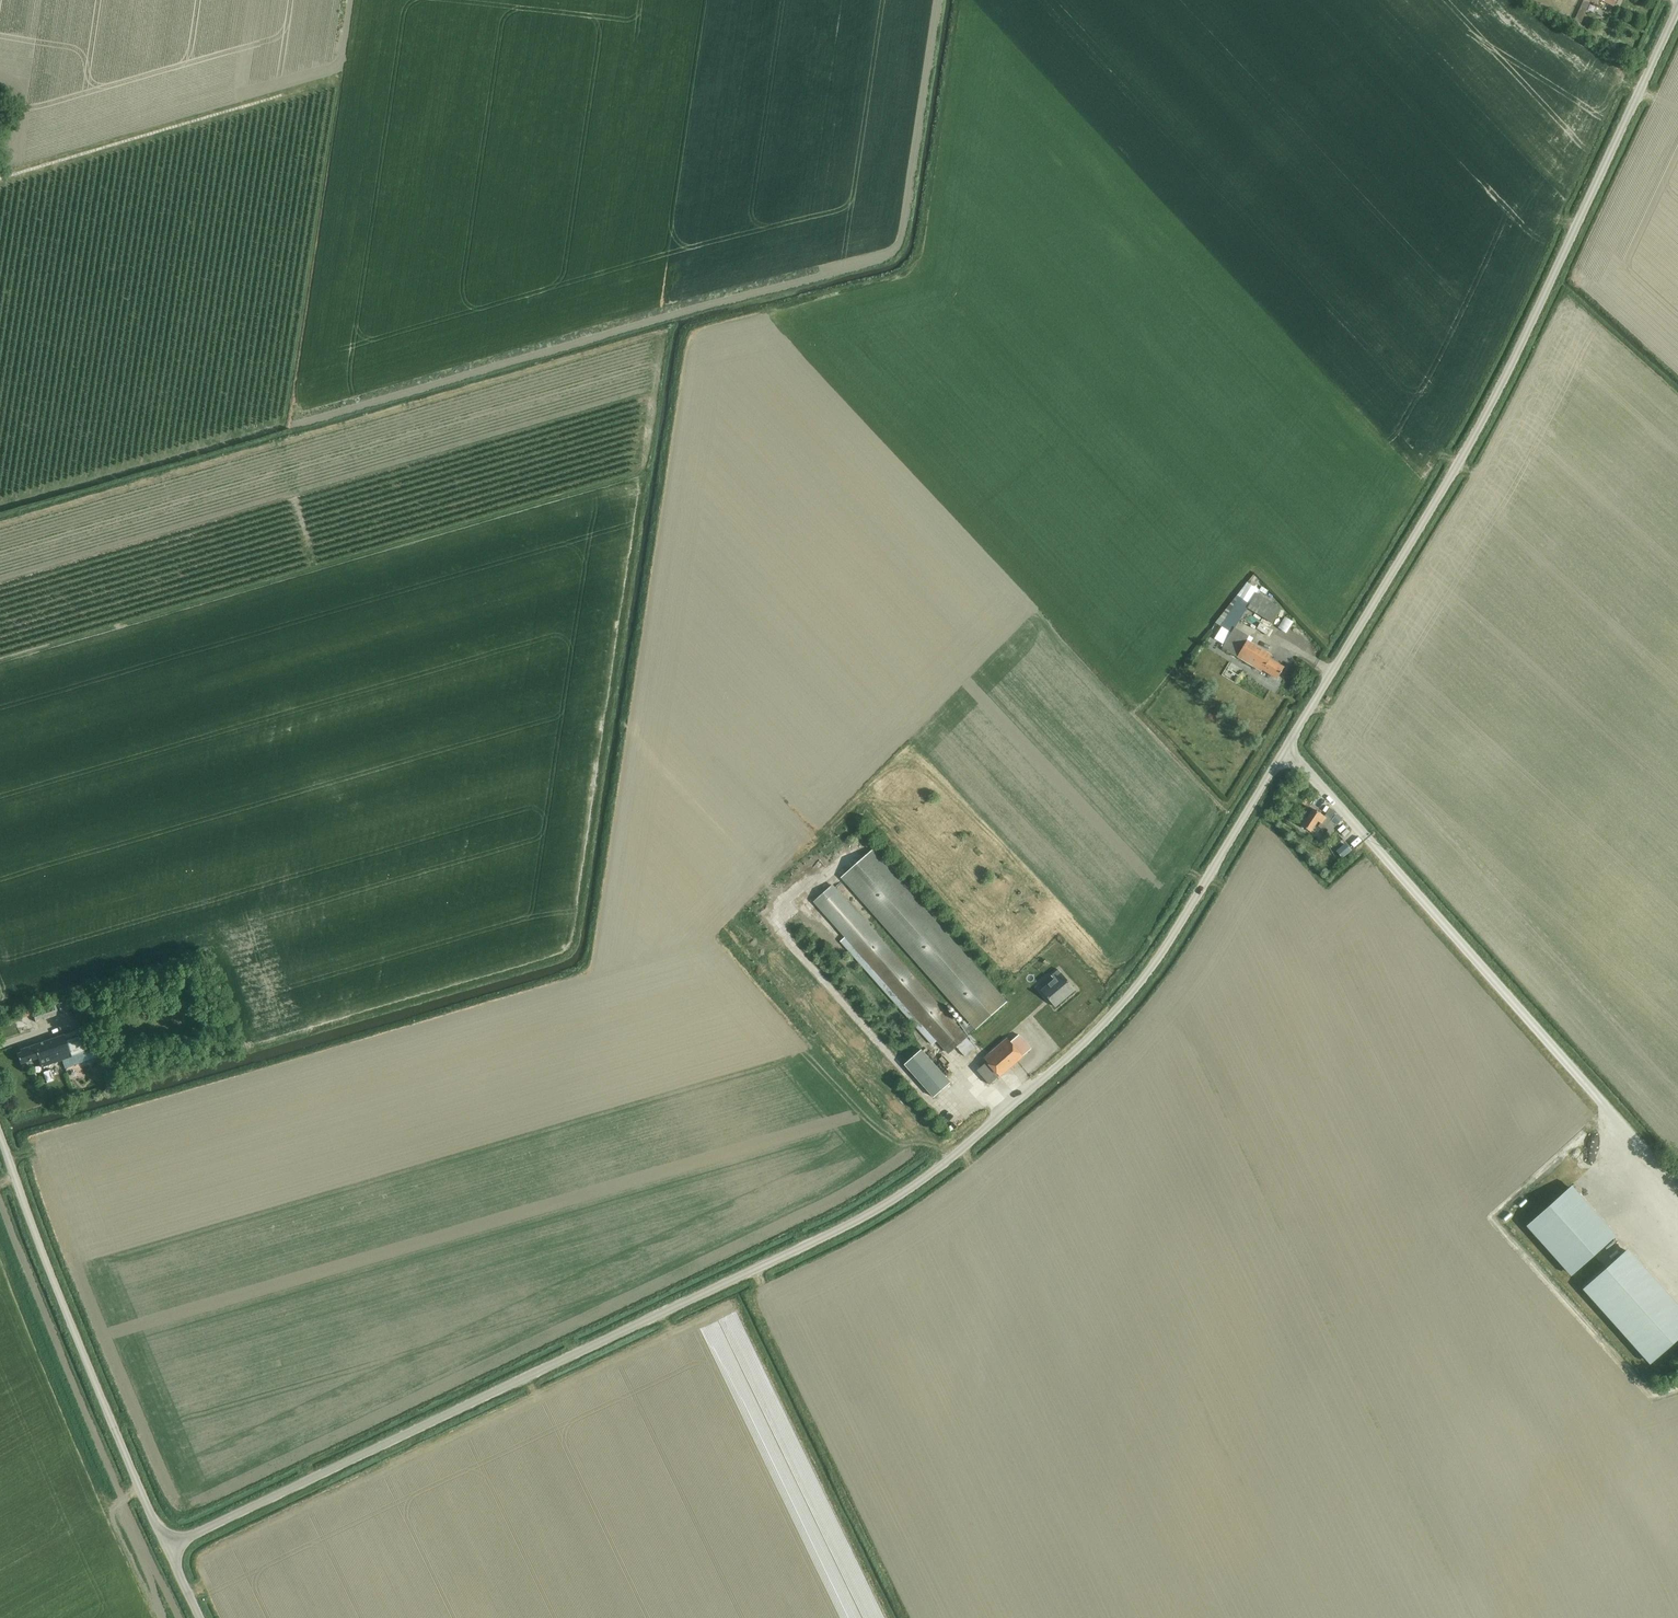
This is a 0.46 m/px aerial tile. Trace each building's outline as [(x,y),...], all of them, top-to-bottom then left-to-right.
[(1247,608),(1271,623),(1280,608),(1256,593),(1247,608)] [(1281,627),(1291,630),(1295,618),(1284,615),(1281,627)] [(1262,670),(1277,679),(1284,667),(1269,659),(1271,655),(1247,640),(1249,637),(1234,628),(1222,648),(1261,671),(1262,670)] [(1278,628),(1272,632),(1277,640),(1283,636),(1278,628)] [(1330,836),(1342,818),(1326,805),(1323,810),(1326,813),(1324,816),(1313,808),(1307,818),(1304,816),(1299,825),(1309,832),(1316,821),(1320,823),(1317,827),(1322,830),(1324,828),(1329,831),(1327,834),(1330,836)] [(960,1026),(969,1035),(1007,1002),(873,850),(840,878),(966,1019),(963,1022),(963,1023),(960,1026)] [(963,1056),(973,1047),(830,885),(813,900),(947,1053),(954,1046),(963,1056)] [(1058,970),(1051,976),(1054,979),(1041,991),(1055,1007),(1075,990),(1058,970)] [(31,1011),(35,1022),(56,1015),(52,1004),(31,1011)] [(85,1032),(76,1036),(74,1031),(20,1050),(21,1053),(16,1054),(20,1064),(37,1058),(41,1067),(60,1060),(63,1068),(82,1062),(79,1054),(82,1053),(78,1044),(88,1041),(85,1032)] [(989,1084),(1029,1050),(1016,1035),(1008,1042),(1004,1037),(982,1057),(984,1060),(975,1068),(989,1084)] [(904,1065),(933,1099),(950,1084),(921,1051),(904,1065)] [(41,1073),(44,1084),(53,1080),(50,1070),(41,1073)] [(1528,1224),(1572,1274),(1614,1237),(1569,1187),(1528,1224)] [(1505,1212),(1509,1216),(1516,1210),(1512,1206),(1505,1212)] [(1626,1250),(1584,1287),(1651,1363),(1677,1339),(1677,1309),(1626,1250)]
